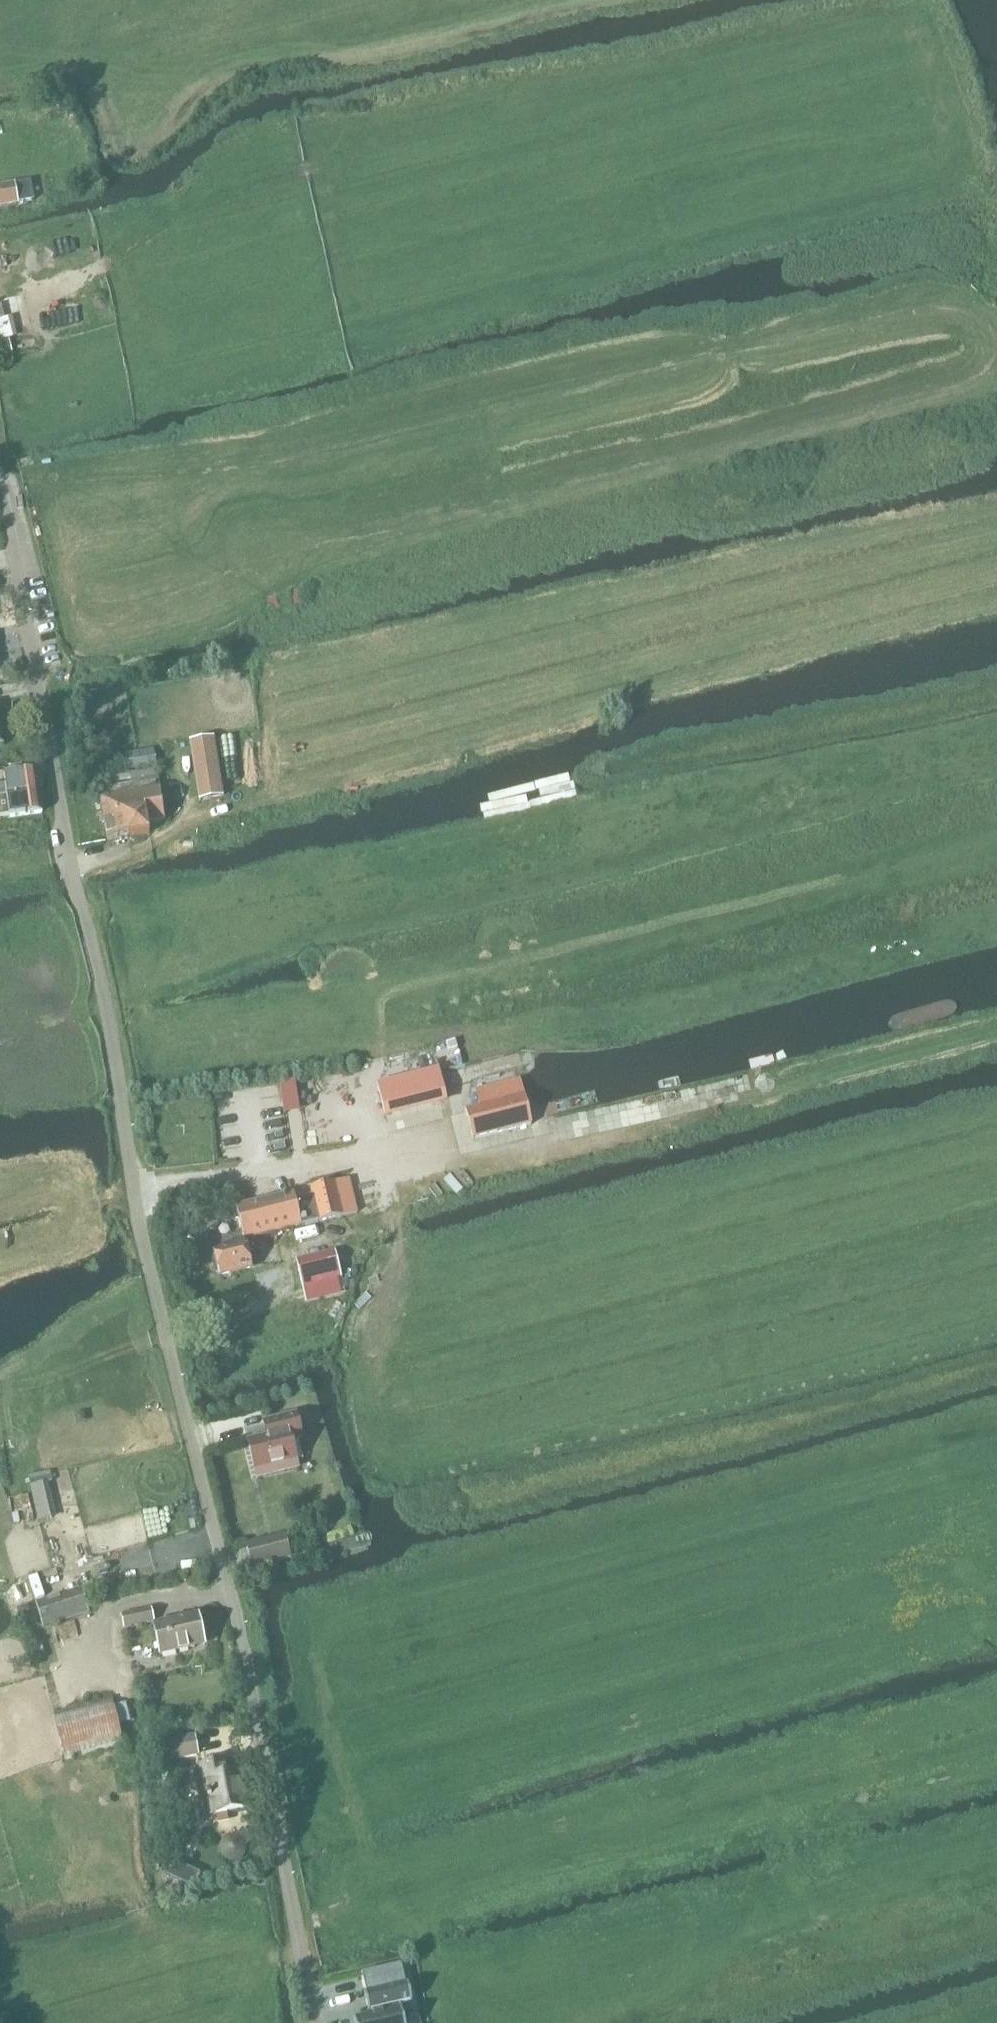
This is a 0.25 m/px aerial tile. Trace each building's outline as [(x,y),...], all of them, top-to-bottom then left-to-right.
[(18,203),(14,184),(0,186),(0,207),(18,203)] [(14,336),(8,316),(3,317),(1,310),(0,310),(0,340),(14,336)] [(224,786),(208,726),(188,734),(204,791),(224,786)] [(124,754),(127,769),(156,765),(154,750),(124,754)] [(101,777),(105,798),(160,789),(156,768),(101,777)] [(39,791),(36,771),(4,775),(5,785),(0,786),(0,797),(39,791)] [(147,824),(165,821),(160,790),(101,799),(107,841),(149,834),(147,824)] [(0,797),(0,817),(9,815),(9,817),(42,813),(39,791),(0,797)] [(447,1104),(447,1103),(447,1102),(446,1097),(438,1068),(392,1080),(399,1109),(401,1115),(401,1116),(446,1104),(447,1104)] [(475,1090),(480,1107),(524,1095),(520,1079),(475,1090)] [(524,1095),(480,1107),(465,1110),(473,1139),(531,1124),(524,1095)] [(335,1183),(310,1188),(319,1222),(343,1216),(341,1210),(347,1208),(349,1217),(390,1206),(381,1171),(346,1180),(349,1191),(341,1193),(339,1185),(335,1186),(335,1183)] [(245,1244),(213,1252),(215,1260),(213,1263),(215,1272),(218,1274),(219,1276),(252,1268),(248,1252),(255,1251),(253,1244),(252,1238),(300,1226),(300,1227),(301,1226),(293,1192),(292,1193),(236,1207),(244,1240),(245,1244)] [(336,1248),(298,1257),(305,1288),(343,1280),(336,1248)] [(248,1441),(256,1472),(296,1462),(291,1440),(301,1437),(296,1415),(269,1421),(273,1435),(248,1441)] [(30,1487),(38,1522),(51,1519),(43,1484),(30,1487)] [(266,1544),(247,1549),(252,1568),(291,1558),(287,1545),(268,1550),(266,1544)] [(36,1603),(43,1626),(89,1612),(82,1589),(36,1603)] [(121,1616),(124,1628),(153,1621),(151,1610),(121,1616)] [(153,1626),(160,1655),(205,1645),(198,1616),(153,1626)] [(53,1714),(65,1759),(124,1744),(112,1699),(53,1714)] [(115,1705),(120,1726),(133,1723),(130,1702),(115,1705)] [(157,1740),(160,1762),(198,1755),(194,1734),(157,1740)] [(207,1781),(210,1800),(213,1815),(247,1809),(240,1774),(231,1775),(228,1761),(197,1767),(200,1781),(196,1782),(196,1783),(207,1781)] [(403,1965),(360,1975),(364,1993),(407,1983),(403,1965)] [(353,2019),(354,2022),(403,2022),(399,2005),(411,2002),(407,1984),(364,1994),(368,2012),(370,2011),(371,2015),(353,2019)]
